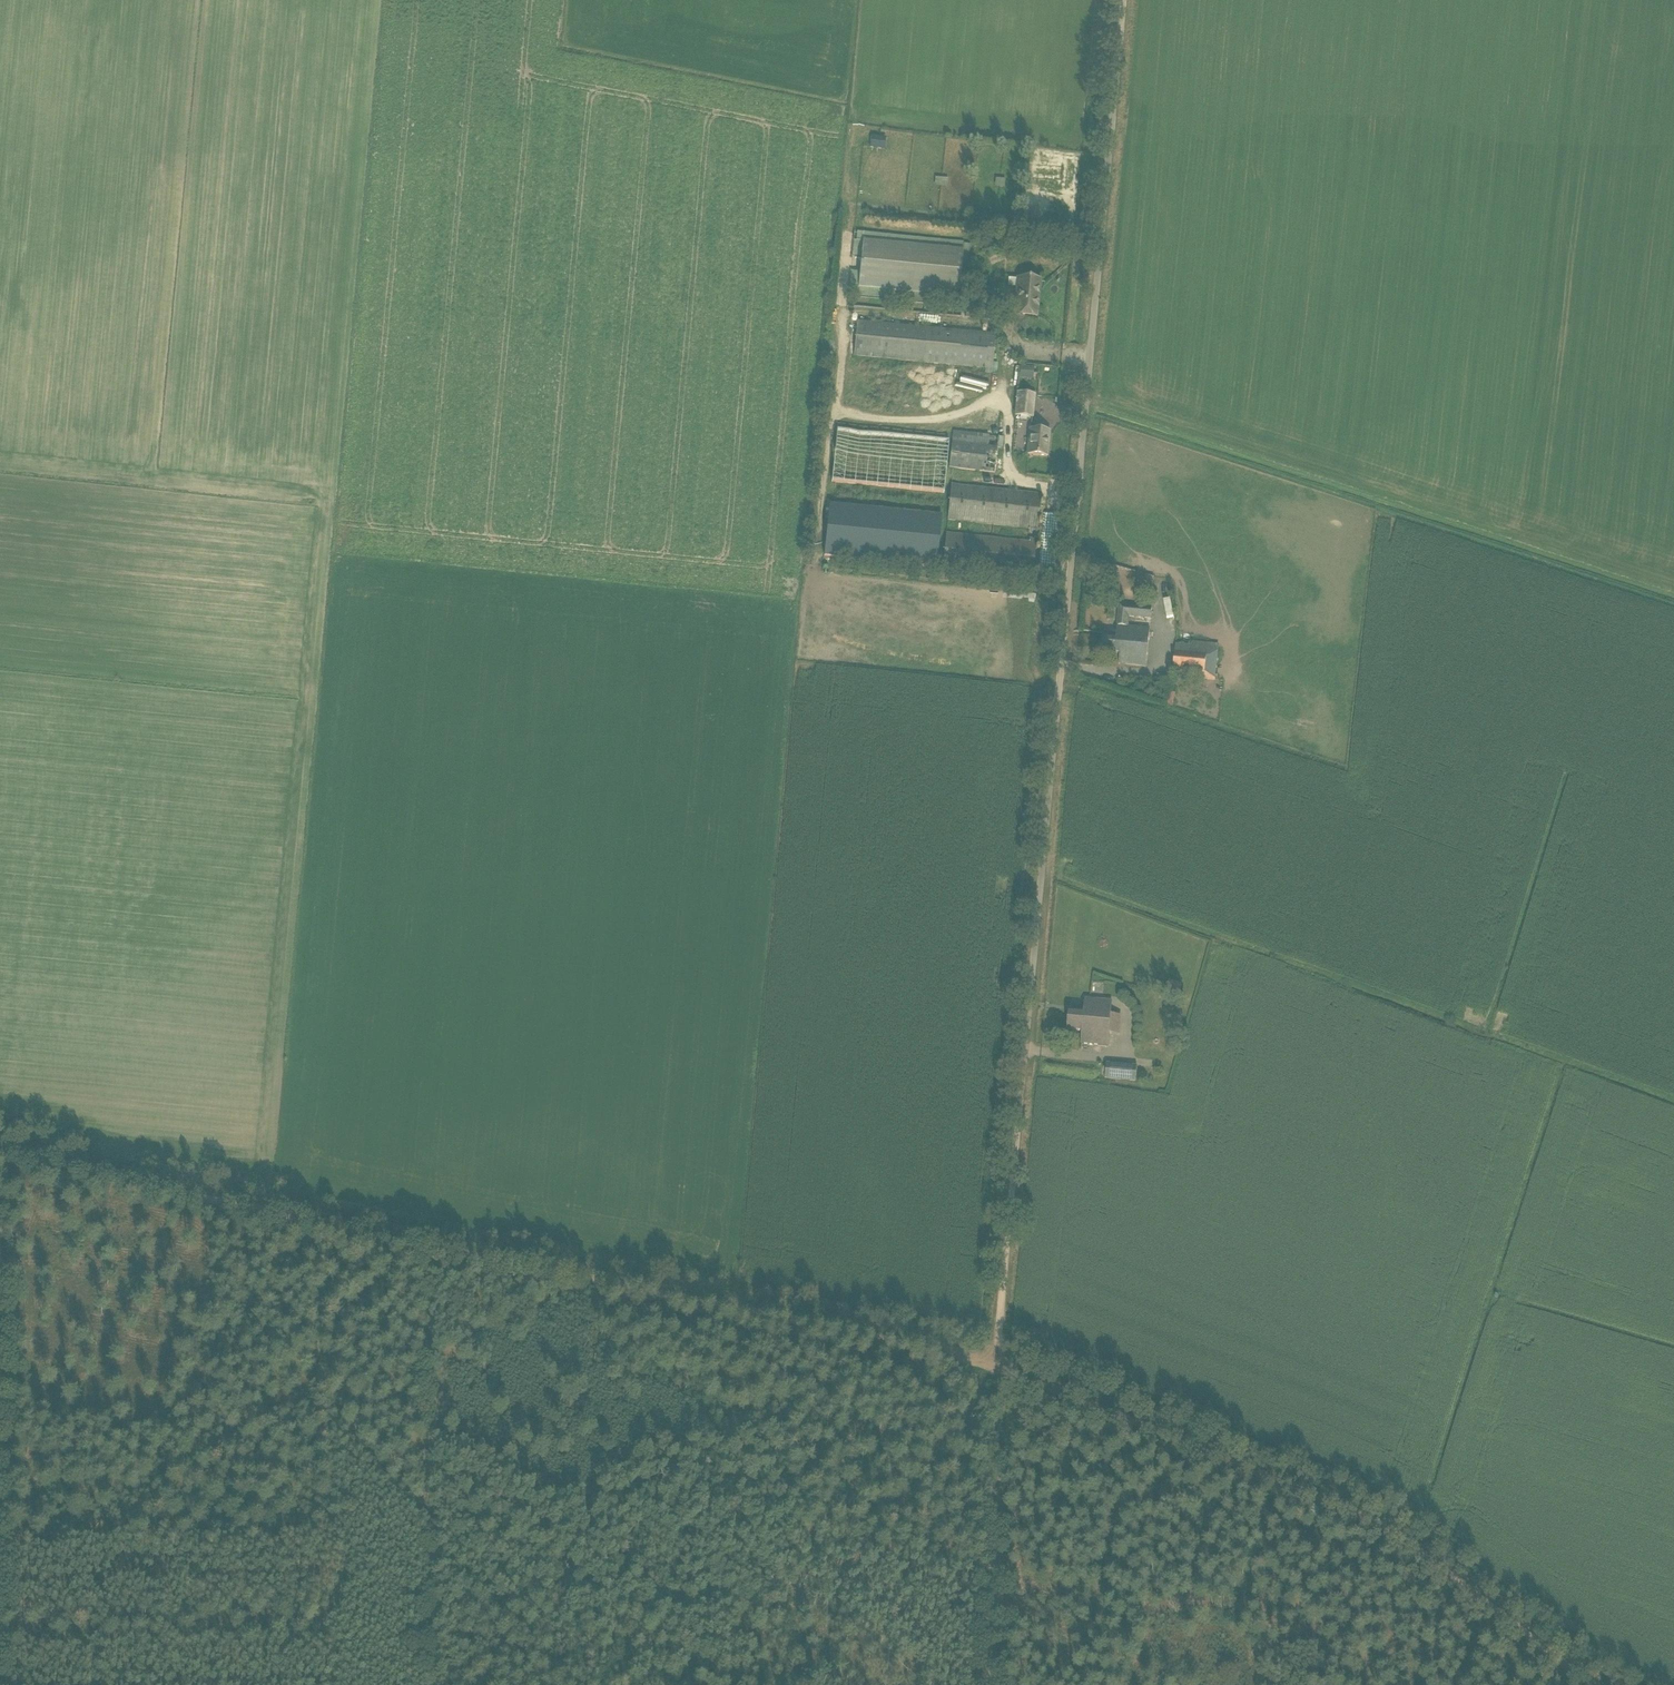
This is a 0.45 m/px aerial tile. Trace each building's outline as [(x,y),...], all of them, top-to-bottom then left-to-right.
[(870,146),(884,148),(886,137),(871,135),(870,146)] [(859,288),(958,297),(963,250),(863,241),(859,288)] [(994,247),(986,250),(989,257),(997,253),(994,247)] [(1003,287),(1003,278),(994,278),(994,287),(1003,287)] [(1040,281),(1016,278),(1013,315),(1037,317),(1040,281)] [(986,301),(987,293),(976,292),(975,300),(986,301)] [(857,321),(854,356),(992,369),(996,334),(857,321)] [(1033,367),(1021,366),(1019,378),(1032,379),(1033,367)] [(1018,393),(1016,415),(1032,417),(1034,395),(1018,393)] [(1030,430),(1027,454),(1047,456),(1050,431),(1030,430)] [(833,433),(827,484),(940,494),(946,443),(833,433)] [(952,441),(950,467),(967,469),(995,472),(999,437),(962,433),(961,442),(952,441)] [(1041,495),(951,486),(948,520),(1030,528),(1029,532),(1037,533),(1041,495)] [(825,507),(819,558),(931,568),(937,516),(825,507)] [(947,533),(942,569),(1033,577),(1036,539),(1029,539),(1028,541),(947,533)] [(1170,601),(1164,602),(1167,618),(1174,616),(1170,601)] [(1152,606),(1130,605),(1119,604),(1116,637),(1103,636),(1102,652),(1120,653),(1119,663),(1130,664),(1147,665),(1150,628),(1129,626),(1130,617),(1151,618),(1152,606)] [(1215,681),(1219,643),(1194,641),(1194,645),(1176,644),(1172,676),(1215,681)] [(1169,692),(1166,704),(1172,706),(1175,693),(1169,692)] [(1166,989),(1178,994),(1182,984),(1169,980),(1166,989)] [(1082,1031),(1081,1043),(1109,1046),(1113,1002),(1085,999),(1084,1011),(1070,1010),(1068,1030),(1082,1031)] [(1137,1081),(1138,1065),(1108,1062),(1106,1078),(1137,1081)]
